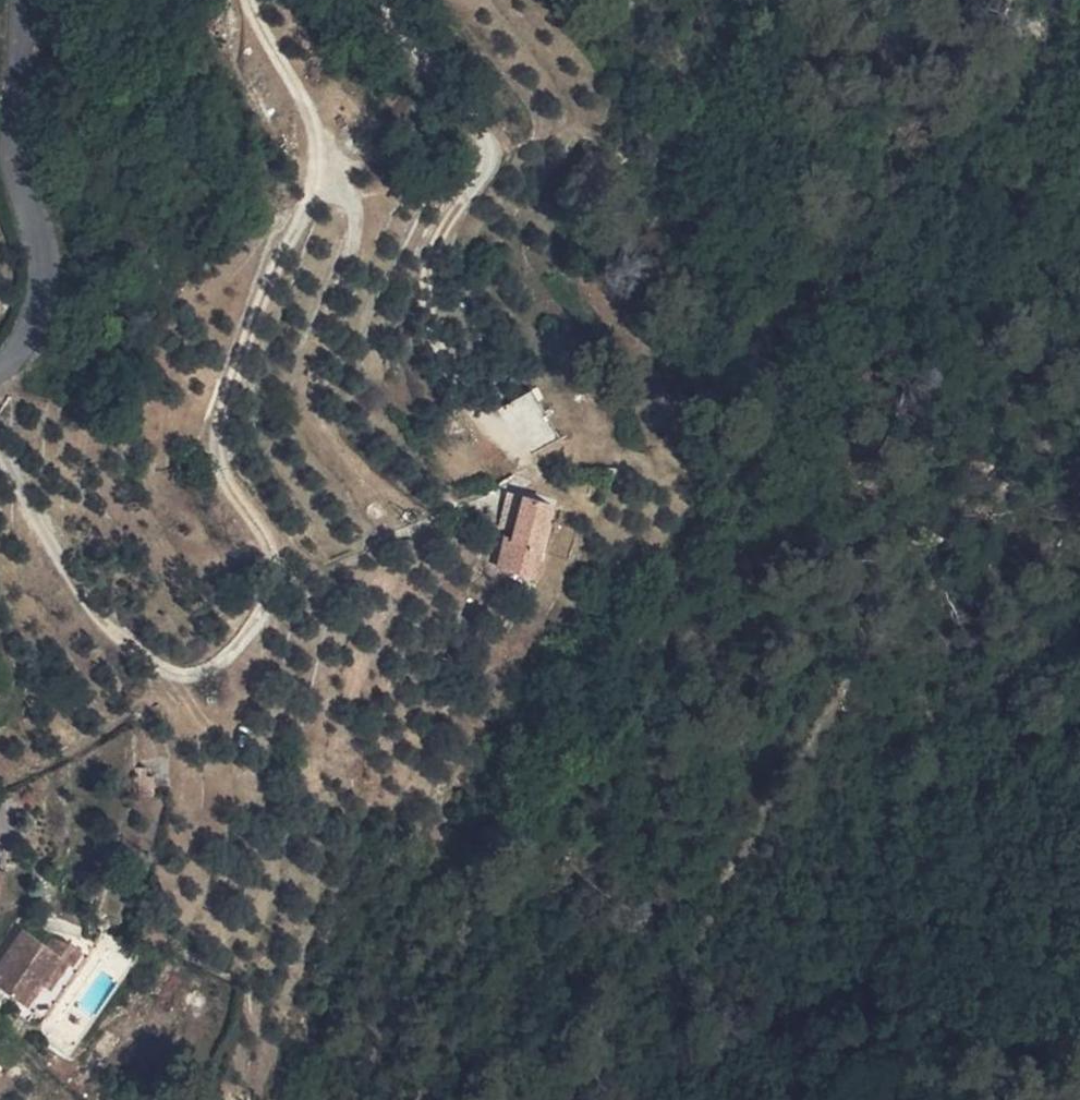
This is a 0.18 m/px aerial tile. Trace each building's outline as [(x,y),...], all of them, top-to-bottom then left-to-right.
[(527,537),(537,491),(510,487),(500,534),(527,537)] [(3,913),(0,917),(0,993),(26,1012),(31,1005),(70,958),(3,913)] [(31,1005),(60,1027),(119,947),(92,926),(70,958),(31,1005)]
